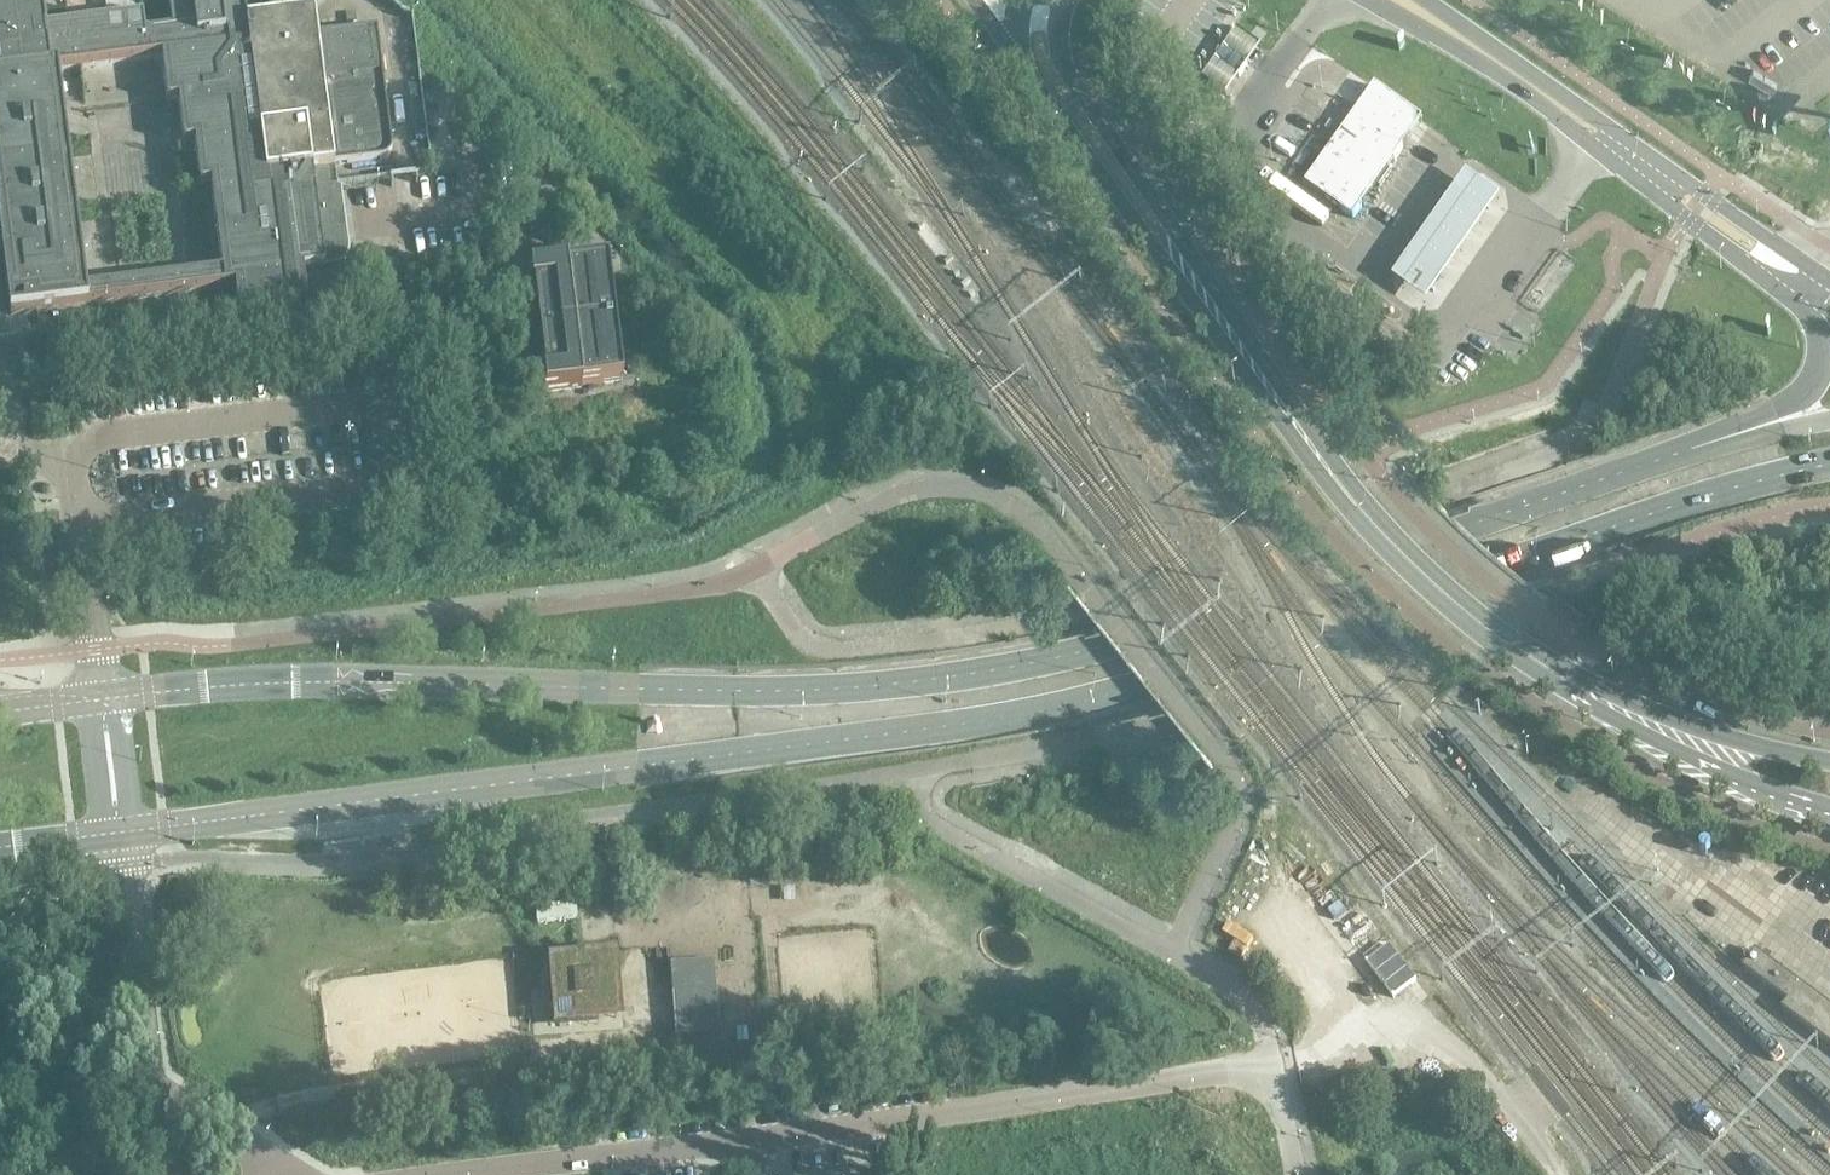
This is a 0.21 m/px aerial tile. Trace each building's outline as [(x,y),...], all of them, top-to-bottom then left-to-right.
[(10,314),(234,286),(237,312),(306,304),(302,266),(323,263),(333,262),(337,261),(341,258),(343,254),(344,249),(336,188),(335,186),(333,166),(379,160),(382,160),(383,159),(385,159),(386,158),(388,157),(389,156),(389,155),(391,152),(391,150),(391,148),(391,144),(391,141),(376,28),(316,36),(313,14),(246,22),(244,5),(243,0),(167,0),(167,3),(171,31),(45,49),(41,18),(40,12),(33,9),(32,0),(0,0),(0,237),(10,314)] [(138,8),(137,0),(109,0),(111,11),(138,8)] [(355,12),(345,13),(346,22),(356,21),(355,12)] [(1236,29),(1224,48),(1247,64),(1260,46),(1236,29)] [(1224,48),(1215,60),(1239,76),(1243,70),(1247,64),(1224,48)] [(1239,76),(1215,60),(1206,73),(1203,78),(1226,94),(1239,76)] [(1777,84),(1753,70),(1749,77),(1773,91),(1777,84)] [(1315,191),(1353,218),(1362,205),(1361,205),(1363,202),(1368,195),(1374,187),(1394,158),(1395,159),(1403,147),(1402,146),(1415,129),(1421,120),(1422,118),(1374,85),(1373,87),(1367,96),(1355,113),(1329,149),(1311,175),(1305,184),(1315,191)] [(1466,175),(1392,279),(1425,302),(1499,198),(1466,175)] [(552,184),(527,187),(534,236),(559,233),(552,184)] [(333,262),(323,263),(324,268),(334,267),(340,265),(345,260),(348,255),(349,248),(341,187),(336,188),(344,249),(343,254),(341,258),(337,261),(333,262)] [(1376,189),(1374,187),(1368,195),(1363,202),(1365,204),(1370,199),(1374,193),(1376,189)] [(622,381),(607,261),(566,266),(566,264),(528,269),(531,286),(533,286),(540,285),(543,308),(535,309),(544,374),(542,375),(544,392),(581,387),(581,386),(622,381)] [(152,602),(151,594),(141,595),(142,603),(152,602)] [(1415,978),(1356,901),(1332,919),(1392,996),(1415,978)] [(1754,951),(1741,967),(1786,1002),(1781,1010),(1829,1047),(1829,1006),(1754,951)] [(556,1022),(552,972),(551,958),(546,958),(552,1028),(597,1024),(596,1019),(582,1020),(581,1014),(571,1015),(572,1021),(556,1022)] [(597,1020),(616,1018),(613,979),(611,959),(591,960),(551,964),(552,973),(556,1023),(572,1021),(571,1015),(581,1014),(582,1021),(597,1020)] [(713,961),(669,964),(671,993),(715,990),(713,961)] [(715,990),(671,993),(675,1037),(718,1034),(715,990)]
